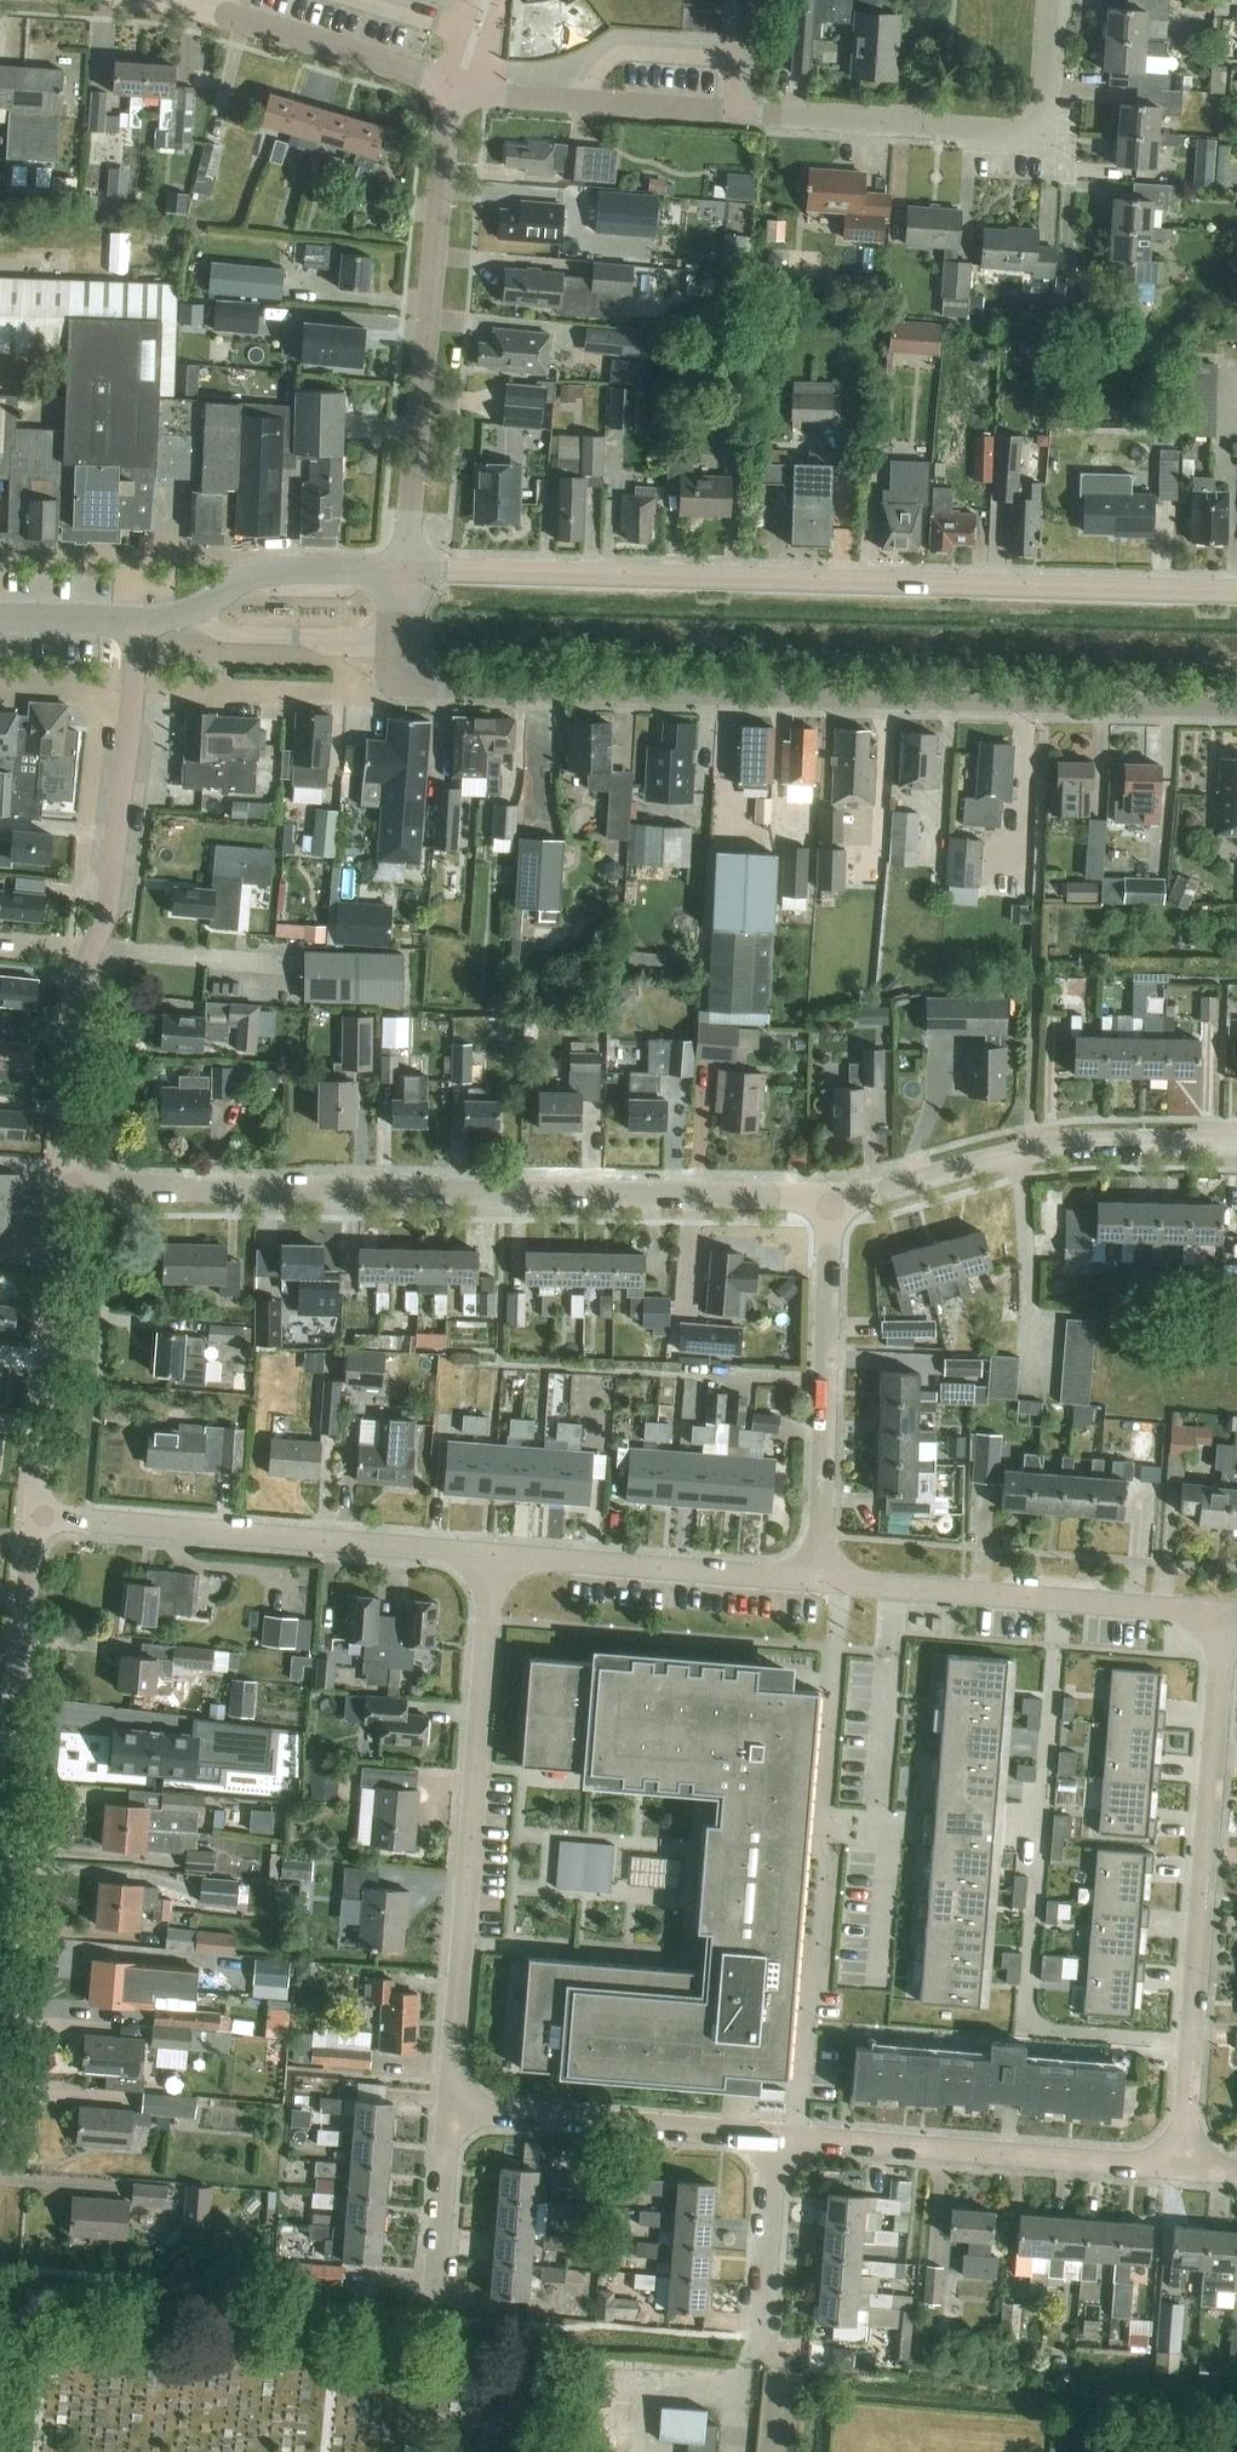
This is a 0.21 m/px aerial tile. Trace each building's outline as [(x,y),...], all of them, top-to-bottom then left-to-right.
[(822,0),(788,0),(785,38),(793,38),(791,73),(810,74),(812,40),(820,41),(821,22),(854,25),(851,77),(894,80),(899,17),(880,16),(881,0),(834,0),(834,1),(822,0)] [(1127,10),(1107,9),(1105,40),(1144,42),(1144,38),(1146,19),(1167,21),(1168,0),(1127,0),(1127,10)] [(1195,2),(1194,12),(1212,14),(1213,3),(1195,2)] [(1144,42),(1105,40),(1103,70),(1113,71),(1113,86),(1182,90),(1183,73),(1151,71),(1152,56),(1164,57),(1166,39),(1144,38),(1144,42)] [(1233,60),(1233,40),(1220,39),(1219,59),(1233,60)] [(143,96),(145,65),(115,63),(113,94),(130,95),(128,127),(141,128),(143,96)] [(175,67),(145,65),(143,96),(160,97),(159,129),(170,130),(175,67)] [(0,66),(0,108),(9,109),(6,158),(56,162),(59,112),(60,112),(63,71),(0,66)] [(1225,95),(1226,67),(1210,66),(1209,94),(1225,95)] [(1182,90),(1113,86),(1137,88),(1135,106),(1120,105),(1117,135),(1156,138),(1157,134),(1158,115),(1180,117),(1182,90)] [(88,132),(104,133),(107,94),(91,93),(88,132)] [(289,132),(298,103),(269,95),(261,124),(289,132)] [(314,152),(317,141),(326,112),(298,103),(289,132),(301,136),(297,149),(303,150),(297,170),(308,173),(314,152)] [(173,144),(190,145),(192,111),(175,110),(173,144)] [(326,112),(317,141),(345,149),(354,120),(326,112)] [(382,128),(354,120),(345,149),(357,152),(353,164),(359,166),(353,186),(364,190),(382,128)] [(140,146),(141,128),(128,127),(127,145),(140,146)] [(1156,138),(1117,135),(1115,166),(1154,169),(1156,145),(1177,146),(1178,135),(1157,134),(1156,138)] [(1196,140),(1194,169),(1213,171),(1215,141),(1196,140)] [(269,162),(280,165),(286,144),(275,141),(269,162)] [(197,175),(212,179),(221,147),(205,143),(197,175)] [(614,184),(617,150),(565,145),(565,147),(556,146),(556,145),(535,143),(534,148),(507,145),(505,167),(532,169),(532,175),(553,177),(554,171),(563,172),(562,179),(614,184)] [(325,178),(336,181),(342,161),(331,157),(325,178)] [(109,168),(106,198),(126,200),(129,170),(109,168)] [(881,242),(882,222),(887,222),(889,195),(862,194),(863,174),(809,171),(806,209),(845,212),(843,239),(881,242)] [(212,179),(197,175),(191,193),(207,197),(212,179)] [(726,175),(725,200),(754,202),(756,177),(726,175)] [(1215,177),(1214,192),(1226,193),(1227,178),(1215,177)] [(653,179),(651,193),(665,194),(666,180),(653,179)] [(1133,184),(1132,200),(1113,199),(1111,230),(1150,232),(1150,228),(1151,209),(1173,211),(1174,187),(1133,184)] [(86,191),(84,204),(101,206),(102,193),(86,191)] [(188,196),(167,193),(164,211),(186,214),(188,196)] [(599,193),(597,231),(654,235),(657,197),(599,193)] [(561,210),(522,207),(522,211),(501,209),(499,235),(526,237),(526,241),(559,243),(561,210)] [(953,248),(956,249),(959,211),(908,207),(905,245),(944,248),(941,296),(967,298),(968,296),(970,264),(952,263),(953,248)] [(299,218),(294,232),(303,235),(308,221),(299,218)] [(784,241),(785,222),(767,221),(766,240),(784,241)] [(1150,232),(1111,230),(1109,260),(1119,261),(1117,281),(1125,281),(1124,301),(1153,303),(1155,283),(1161,284),(1163,263),(1148,262),(1149,239),(1171,241),(1171,229),(1150,228),(1150,232)] [(1031,276),(1053,278),(1055,250),(1036,248),(1037,231),(1015,230),(1014,232),(983,230),(980,266),(1032,270),(1031,276)] [(342,255),(343,249),(306,245),(304,267),(340,271),(339,289),(368,291),(371,257),(342,255)] [(592,278),(591,293),(619,295),(630,296),(632,267),(594,264),(592,278)] [(210,265),(207,294),(215,295),(234,297),(234,298),(283,304),(286,273),(238,268),(218,266),(210,265)] [(506,269),(503,303),(554,307),(554,313),(617,318),(619,295),(591,293),(592,278),(561,275),(561,274),(506,269)] [(67,353),(64,434),(60,526),(72,527),(116,529),(116,522),(150,523),(153,479),(154,479),(155,467),(160,393),(169,394),(172,394),(177,285),(0,278),(0,351),(67,353)] [(1056,278),(1055,290),(1053,315),(1071,317),(1074,279),(1056,278)] [(967,312),(967,298),(941,296),(940,314),(966,315),(967,312)] [(967,298),(967,312),(982,313),(983,297),(968,296),(967,298)] [(181,299),(179,323),(201,325),(202,301),(181,299)] [(214,332),(233,333),(235,302),(215,300),(214,332)] [(769,307),(769,322),(784,322),(784,307),(769,307)] [(941,325),(891,321),(889,354),(939,358),(941,325)] [(364,328),(304,323),(301,362),(361,367),(364,328)] [(1024,327),(1023,356),(1043,356),(1043,344),(1049,344),(1050,328),(1024,327)] [(479,344),(477,363),(509,366),(508,371),(545,374),(548,334),(493,330),(492,346),(479,344)] [(611,356),(639,359),(642,333),(614,330),(611,356)] [(976,353),(975,360),(981,366),(990,362),(990,355),(983,350),(976,353)] [(642,383),(644,363),(627,361),(625,382),(642,383)] [(200,364),(176,363),(174,394),(199,396),(200,364)] [(898,363),(898,383),(933,384),(934,364),(898,363)] [(1188,363),(1186,436),(1215,437),(1217,364),(1188,363)] [(727,389),(745,389),(745,371),(727,371),(727,389)] [(506,384),(501,428),(540,431),(544,392),(547,392),(546,403),(553,404),(555,384),(537,382),(536,387),(506,384)] [(790,422),(833,423),(833,384),(810,384),(810,395),(791,395),(790,422)] [(583,386),(560,385),(559,403),(575,404),(575,399),(582,400),(583,386)] [(634,429),(635,387),(609,387),(608,428),(634,429)] [(295,399),(295,408),(294,459),(309,460),(310,483),(302,483),(301,535),(336,537),(337,517),(340,517),(344,393),(295,391),(295,399)] [(190,531),(225,532),(226,492),(226,489),(235,489),(238,445),(241,404),(177,400),(172,396),(172,394),(169,394),(160,393),(155,467),(154,479),(163,479),(164,467),(193,468),(193,475),(193,491),(192,491),(190,531)] [(9,481),(9,474),(10,449),(14,449),(15,432),(16,396),(0,395),(0,480),(9,481)] [(241,404),(238,445),(235,489),(237,489),(236,532),(278,534),(279,488),(279,476),(276,471),(276,465),(294,466),(294,459),(295,408),(241,404)] [(6,534),(6,549),(55,550),(55,541),(57,539),(58,526),(60,526),(64,434),(15,432),(14,449),(10,449),(9,474),(9,481),(8,488),(6,534)] [(978,433),(977,478),(992,478),(993,433),(978,433)] [(1040,484),(1021,483),(1018,483),(1022,437),(997,435),(991,501),(1008,503),(1007,523),(1012,523),(1011,553),(1032,554),(1033,524),(1038,524),(1040,484)] [(581,436),(581,463),(557,462),(556,477),(552,477),(551,493),(556,493),(554,538),(582,539),(584,487),(602,488),(603,437),(581,436)] [(1158,501),(1177,501),(1177,451),(1160,451),(1159,461),(1158,501)] [(729,478),(692,478),(692,461),(667,460),(666,494),(680,495),(680,514),(728,515),(729,478)] [(882,491),(882,503),(880,549),(918,550),(919,506),(927,506),(928,463),(890,462),(888,491),(882,491)] [(828,545),(830,465),(760,463),(760,484),(785,485),(785,504),(792,508),(791,543),(790,543),(790,546),(793,546),(825,547),(828,547),(828,545)] [(521,466),(477,464),(475,522),(518,524),(521,466)] [(1126,536),(1152,536),(1153,496),(1130,496),(1130,475),(1115,475),(1114,495),(1084,494),(1083,532),(1126,533),(1126,536)] [(1192,491),(1190,542),(1227,543),(1228,493),(1213,492),(1214,478),(1193,477),(1192,491)] [(635,487),(634,496),(622,496),(621,531),(627,532),(627,540),(648,541),(649,514),(654,514),(655,498),(654,497),(655,488),(635,487)] [(973,545),(974,514),(959,514),(959,512),(951,511),(951,488),(932,488),(932,511),(931,511),(930,550),(929,550),(929,551),(951,552),(952,544),(973,545)] [(65,708),(28,705),(27,718),(18,718),(17,730),(9,817),(40,819),(42,798),(72,800),(77,730),(63,729),(65,708)] [(185,758),(187,758),(185,785),(221,787),(221,791),(255,793),(259,719),(215,717),(215,715),(187,714),(185,758)] [(296,714),(293,764),(292,786),(326,788),(327,766),(328,766),(331,717),(296,714)] [(17,730),(15,730),(16,717),(0,716),(0,816),(9,817),(17,730)] [(365,740),(362,780),(384,782),(378,860),(418,863),(429,721),(389,718),(387,742),(365,740)] [(486,777),(488,719),(453,718),(451,776),(486,777)] [(486,777),(485,794),(498,795),(499,761),(512,762),(514,720),(488,719),(486,777)] [(569,723),(568,770),(589,770),(588,790),(609,790),(606,839),(620,839),(618,855),(626,856),(628,840),(629,825),(633,771),(610,771),(611,724),(569,723)] [(647,748),(645,800),(692,803),(694,761),(691,761),(692,752),(694,752),(695,725),(663,723),(662,749),(655,749),(647,748)] [(735,727),(733,781),(771,782),(774,728),(735,727)] [(782,784),(814,786),(816,752),(813,752),(815,730),(791,729),(790,741),(783,741),(782,784)] [(832,804),(873,806),(875,759),(867,759),(868,732),(835,731),(832,804)] [(935,756),(936,735),(902,733),(898,787),(938,789),(940,756),(935,756)] [(981,745),(976,799),(965,798),(962,825),(1000,829),(1002,801),(1011,802),(1013,777),(1010,777),(1012,747),(981,745)] [(1236,836),(1236,759),(1222,759),(1221,792),(1216,792),(1215,835),(1236,836)] [(1057,763),(1056,788),(1052,788),(1051,814),(1088,816),(1088,790),(1091,790),(1092,764),(1057,763)] [(1124,764),(1123,803),(1115,803),(1115,823),(1157,824),(1158,795),(1159,795),(1159,765),(1124,764)] [(436,787),(432,849),(445,850),(449,788),(436,787)] [(771,824),(772,799),(755,798),(754,823),(771,824)] [(248,802),(232,801),(231,819),(247,820),(248,802)] [(492,837),(514,839),(517,807),(494,806),(492,837)] [(310,856),(333,858),(338,812),(315,810),(310,856)] [(817,842),(842,843),(843,811),(819,810),(817,842)] [(890,866),(916,868),(919,814),(893,813),(890,866)] [(690,828),(629,825),(627,864),(688,867),(690,828)] [(49,863),(52,835),(13,831),(12,839),(0,838),(0,857),(10,858),(10,859),(49,863)] [(1087,835),(1085,857),(1103,859),(1104,836),(1087,835)] [(977,907),(978,887),(979,888),(983,841),(951,838),(947,885),(949,885),(948,905),(977,907)] [(519,839),(515,907),(514,907),(509,970),(518,971),(522,907),(539,908),(538,915),(558,916),(558,910),(559,910),(563,842),(519,839)] [(781,898),(782,898),(781,911),(806,912),(809,848),(783,847),(781,898)] [(817,849),(816,890),(845,891),(846,850),(817,849)] [(715,852),(708,1011),(700,1011),(699,1023),(740,1024),(740,1023),(768,1025),(772,932),(776,855),(759,855),(759,854),(715,852)] [(212,876),(211,891),(175,888),(172,914),(210,917),(209,928),(248,932),(252,886),(268,887),(269,866),(241,864),(240,878),(212,876)] [(1189,905),(1198,882),(1178,874),(1169,897),(1189,905)] [(1122,904),(1163,906),(1164,880),(1123,878),(1122,904)] [(1065,883),(1065,902),(1096,902),(1096,883),(1065,883)] [(46,896),(0,891),(0,918),(43,922),(46,896)] [(389,948),(392,906),(337,902),(334,944),(389,948)] [(1027,906),(1011,906),(1010,923),(1026,923),(1027,906)] [(302,942),(324,943),(325,927),(303,925),(302,942)] [(304,1001),(403,1002),(404,954),(304,952),(304,1001)] [(959,974),(978,973),(977,957),(959,957),(959,974)] [(1015,970),(981,980),(984,991),(1018,982),(1015,970)] [(35,1009),(38,981),(0,977),(0,1006),(35,1009)] [(620,983),(607,995),(618,1006),(631,994),(620,983)] [(1006,998),(925,997),(925,1034),(984,1035),(984,1048),(999,1048),(999,1035),(1005,1035),(1006,998)] [(1200,1022),(1217,1022),(1217,998),(1200,997),(1200,1022)] [(206,1004),(205,1018),(164,1016),(162,1049),(202,1052),(203,1040),(227,1042),(228,1028),(236,1028),(235,1051),(256,1053),(259,1007),(206,1004)] [(888,1024),(888,1007),(859,1007),(858,1024),(888,1024)] [(506,1014),(505,1030),(522,1030),(522,1014),(506,1014)] [(412,1015),(383,1015),(383,1047),(412,1047),(412,1015)] [(1100,1038),(1081,1038),(1082,1016),(1070,1015),(1070,1039),(1075,1039),(1074,1075),(1105,1075),(1105,1038),(1100,1038)] [(1131,1039),(1111,1038),(1112,1017),(1101,1016),(1100,1038),(1105,1038),(1105,1075),(1136,1076),(1136,1039),(1131,1039)] [(1131,1017),(1131,1039),(1136,1039),(1136,1076),(1166,1077),(1166,1040),(1161,1039),(1142,1039),(1143,1017),(1131,1017)] [(334,1064),(334,1081),(320,1081),(319,1126),(354,1126),(355,1069),(371,1070),(371,1018),(343,1018),(342,1064),(334,1064)] [(1198,1040),(1172,1040),(1173,1018),(1162,1018),(1161,1039),(1166,1040),(1166,1077),(1197,1078),(1198,1040)] [(740,1024),(699,1023),(696,1060),(737,1063),(740,1024)] [(670,1038),(667,1074),(692,1076),(695,1040),(670,1038)] [(8,1068),(29,1071),(31,1044),(0,1041),(0,1079),(7,1079),(8,1068)] [(569,1053),(568,1093),(539,1093),(538,1128),(579,1129),(580,1103),(599,1103),(600,1053),(586,1052),(586,1042),(571,1042),(570,1053),(569,1053)] [(451,1083),(471,1084),(472,1045),(452,1045),(451,1083)] [(984,1048),(968,1048),(967,1096),(1004,1097),(1004,1049),(999,1048),(984,1048)] [(848,1089),(863,1089),(863,1086),(884,1087),(885,1051),(863,1050),(862,1065),(849,1065),(848,1089)] [(380,1083),(397,1083),(397,1057),(381,1057),(380,1083)] [(211,1099),(231,1099),(232,1069),(212,1068),(211,1099)] [(259,1069),(257,1087),(276,1089),(278,1071),(259,1069)] [(764,1075),(725,1072),(718,1071),(715,1102),(723,1102),(721,1129),(756,1132),(758,1108),(761,1108),(764,1075)] [(628,1130),(664,1131),(665,1100),(647,1100),(647,1090),(658,1090),(659,1073),(630,1073),(629,1099),(628,1130)] [(392,1100),(392,1126),(426,1127),(427,1075),(398,1074),(398,1084),(395,1084),(395,1100),(392,1100)] [(179,1076),(179,1089),(162,1089),(161,1123),(208,1124),(209,1077),(179,1076)] [(464,1127),(498,1128),(498,1101),(489,1101),(489,1089),(468,1089),(467,1101),(464,1101),(464,1127)] [(863,1089),(848,1089),(834,1089),(833,1134),(862,1134),(863,1089)] [(23,1142),(25,1113),(0,1111),(0,1140),(23,1142)] [(16,1211),(19,1176),(0,1174),(0,1210),(16,1211)] [(1091,1238),(1091,1240),(1090,1261),(1092,1261),(1101,1261),(1102,1240),(1121,1240),(1127,1240),(1128,1203),(1097,1202),(1096,1238),(1091,1238)] [(1127,1240),(1121,1240),(1121,1262),(1132,1262),(1132,1240),(1152,1241),(1157,1241),(1158,1203),(1128,1203),(1127,1240)] [(1157,1241),(1152,1241),(1151,1263),(1162,1263),(1163,1241),(1182,1241),(1188,1242),(1189,1204),(1158,1203),(1157,1241)] [(1188,1242),(1182,1241),(1182,1263),(1193,1264),(1193,1242),(1220,1242),(1221,1205),(1189,1204),(1188,1242)] [(13,1246),(16,1211),(0,1210),(0,1245),(13,1246)] [(958,1276),(955,1277),(960,1298),(971,1295),(965,1274),(991,1268),(981,1232),(948,1240),(958,1276)] [(1090,1261),(1091,1240),(1066,1239),(1065,1269),(1091,1270),(1092,1261),(1090,1261)] [(948,1240),(918,1248),(928,1284),(925,1285),(931,1306),(942,1303),(936,1282),(955,1277),(958,1276),(948,1240)] [(219,1296),(239,1296),(239,1267),(224,1266),(225,1247),(164,1246),(163,1283),(220,1284),(219,1296)] [(322,1249),(282,1248),(281,1293),(299,1293),(298,1316),(337,1318),(337,1300),(338,1274),(322,1274),(322,1249)] [(928,1284),(918,1248),(891,1256),(900,1291),(895,1292),(901,1314),(912,1311),(906,1290),(925,1285),(928,1284)] [(388,1281),(388,1250),(359,1250),(358,1281),(376,1281),(376,1313),(388,1313),(388,1281)] [(418,1251),(388,1250),(388,1281),(402,1282),(402,1292),(405,1293),(405,1314),(417,1314),(418,1282),(417,1282),(418,1251)] [(447,1251),(418,1251),(417,1282),(418,1282),(434,1282),(433,1315),(447,1315),(447,1282),(447,1251)] [(477,1252),(447,1251),(447,1282),(460,1283),(460,1294),(464,1294),(463,1315),(475,1315),(475,1283),(476,1283),(477,1252)] [(757,1264),(741,1262),(741,1255),(712,1252),(707,1311),(742,1314),(744,1291),(754,1292),(757,1264)] [(554,1284),(555,1253),(525,1253),(525,1284),(539,1284),(538,1296),(542,1296),(541,1317),(553,1317),(554,1284)] [(584,1254),(555,1253),(554,1284),(584,1285),(584,1254)] [(613,1286),(614,1254),(584,1254),(584,1285),(613,1286)] [(614,1254),(613,1286),(626,1286),(626,1297),(630,1297),(630,1319),(642,1319),(642,1329),(652,1329),(652,1337),(669,1338),(670,1298),(642,1297),(643,1255),(614,1254)] [(477,1316),(495,1317),(495,1294),(493,1294),(493,1278),(481,1278),(480,1294),(478,1294),(477,1316)] [(506,1327),(524,1327),(525,1294),(506,1293),(506,1327)] [(571,1295),(571,1296),(570,1317),(583,1317),(583,1295),(571,1295)] [(612,1318),(613,1299),(613,1295),(600,1295),(599,1318),(612,1318)] [(254,1346),(281,1347),(281,1301),(255,1301),(254,1346)] [(13,1329),(15,1308),(0,1307),(0,1328),(13,1329)] [(1066,1319),(1065,1333),(1093,1335),(1095,1321),(1066,1319)] [(913,1321),(881,1322),(881,1338),(886,1338),(913,1337),(914,1337),(913,1321)] [(742,1326),(679,1322),(677,1352),(740,1357),(742,1326)] [(208,1342),(250,1344),(251,1329),(244,1329),(244,1327),(208,1326),(208,1342)] [(183,1357),(204,1359),(205,1339),(185,1338),(185,1335),(157,1333),(154,1373),(178,1375),(182,1376),(183,1357)] [(1093,1335),(1065,1333),(1063,1347),(1092,1349),(1093,1335)] [(401,1351),(401,1354),(416,1355),(416,1347),(445,1348),(446,1336),(416,1335),(416,1336),(403,1336),(403,1337),(355,1335),(354,1348),(401,1351)] [(913,1337),(886,1338),(886,1346),(913,1347),(913,1337)] [(1063,1347),(1062,1361),(1091,1364),(1092,1349),(1063,1347)] [(363,1388),(381,1390),(384,1352),(348,1349),(345,1383),(363,1385),(363,1388)] [(304,1352),(304,1373),(324,1373),(324,1352),(304,1352)] [(989,1369),(1018,1372),(1019,1358),(990,1355),(989,1369)] [(202,1384),(204,1359),(183,1357),(182,1376),(178,1375),(177,1382),(202,1384)] [(953,1377),(981,1377),(981,1359),(954,1359),(953,1377)] [(1062,1361),(1061,1375),(1090,1378),(1091,1364),(1062,1361)] [(5,1403),(9,1370),(0,1369),(0,1403),(5,1403)] [(989,1369),(987,1383),(1017,1386),(1018,1372),(989,1369)] [(320,1434),(336,1435),(340,1373),(329,1372),(328,1381),(323,1381),(320,1434)] [(880,1372),(879,1403),(917,1404),(917,1412),(930,1412),(936,1412),(936,1393),(918,1393),(918,1373),(880,1372)] [(1090,1378),(1061,1375),(1060,1389),(1089,1392),(1090,1378)] [(940,1383),(939,1404),(974,1405),(974,1406),(986,1406),(986,1387),(974,1386),(974,1384),(940,1383)] [(1017,1386),(987,1383),(986,1397),(1015,1400),(1017,1386)] [(1089,1392),(1060,1389),(1059,1403),(1073,1404),(1088,1406),(1089,1392)] [(725,1394),(706,1393),(704,1422),(723,1423),(725,1394)] [(729,1396),(727,1425),(745,1426),(746,1397),(729,1396)] [(917,1404),(879,1403),(878,1433),(917,1434),(916,1442),(935,1442),(935,1431),(930,1431),(930,1412),(917,1412),(917,1404)] [(1093,1406),(1088,1406),(1073,1404),(1071,1431),(1092,1423),(1093,1406)] [(752,1414),(751,1430),(752,1430),(763,1431),(779,1432),(780,1416),(752,1414)] [(462,1433),(473,1434),(473,1433),(474,1416),(463,1415),(462,1433)] [(474,1416),(473,1433),(486,1434),(487,1417),(474,1416)] [(381,1418),(379,1447),(359,1446),(357,1481),(411,1486),(415,1420),(381,1418)] [(496,1445),(492,1498),(516,1500),(520,1447),(521,1437),(522,1420),(510,1419),(509,1436),(508,1436),(507,1446),(496,1445)] [(522,1420),(521,1437),(532,1438),(533,1438),(535,1421),(522,1420)] [(645,1422),(643,1440),(656,1441),(657,1423),(645,1422)] [(568,1441),(570,1424),(557,1423),(556,1440),(568,1441)] [(657,1423),(656,1441),(668,1442),(669,1424),(657,1423)] [(568,1441),(581,1442),(582,1425),(570,1424),(568,1441)] [(148,1465),(202,1469),(205,1428),(185,1426),(185,1433),(150,1430),(148,1465)] [(703,1445),(704,1427),(692,1426),(690,1444),(703,1445)] [(1171,1426),(1169,1456),(1167,1456),(1165,1480),(1183,1482),(1184,1458),(1193,1459),(1194,1444),(1210,1446),(1211,1429),(1171,1426)] [(716,1427),(704,1427),(703,1445),(715,1446),(716,1427)] [(227,1428),(205,1428),(202,1469),(224,1471),(226,1439),(227,1428)] [(227,1428),(226,1439),(224,1471),(241,1473),(244,1430),(227,1428)] [(741,1429),(739,1447),(751,1448),(752,1430),(751,1430),(744,1430),(741,1429)] [(752,1430),(751,1448),(762,1449),(763,1431),(752,1430)] [(1133,1457),(1151,1458),(1153,1433),(1135,1432),(1133,1457)] [(878,1433),(877,1463),(916,1464),(916,1472),(934,1472),(934,1461),(916,1461),(916,1442),(917,1434),(878,1433)] [(1001,1435),(975,1433),(971,1482),(997,1484),(1001,1435)] [(948,1436),(947,1456),(963,1457),(964,1436),(948,1436)] [(269,1475),(318,1478),(320,1444),(272,1440),(269,1475)] [(449,1441),(445,1495),(468,1496),(472,1443),(461,1442),(449,1441)] [(472,1443),(468,1496),(492,1498),(496,1445),(472,1443)] [(1215,1469),(1221,1469),(1236,1470),(1236,1445),(1217,1443),(1215,1469)] [(520,1447),(516,1500),(540,1502),(544,1448),(520,1447)] [(544,1448),(540,1502),(564,1504),(568,1450),(544,1448)] [(631,1448),(627,1501),(650,1503),(655,1450),(631,1448)] [(568,1450),(564,1504),(587,1505),(592,1452),(568,1450)] [(655,1450),(650,1503),(674,1505),(678,1451),(669,1451),(655,1450)] [(678,1451),(674,1505),(698,1507),(702,1453),(690,1452),(678,1451)] [(702,1453),(698,1507),(722,1509),(726,1455),(715,1454),(702,1453)] [(1031,1511),(1034,1473),(1041,1473),(1043,1455),(1024,1453),(1022,1472),(1003,1470),(1000,1509),(1031,1511)] [(726,1455),(722,1509),(746,1510),(750,1457),(726,1455)] [(1060,1475),(1041,1473),(1034,1473),(1031,1511),(1061,1514),(1064,1475),(1072,1476),(1073,1457),(1062,1456),(1060,1475)] [(750,1457),(746,1510),(770,1512),(774,1459),(764,1458),(750,1457)] [(1064,1475),(1061,1514),(1091,1516),(1094,1477),(1101,1478),(1103,1460),(1092,1459),(1090,1477),(1072,1476),(1064,1475)] [(1094,1477),(1091,1516),(1122,1518),(1125,1480),(1131,1481),(1133,1462),(1112,1460),(1110,1479),(1101,1478),(1094,1477)] [(916,1464),(877,1463),(876,1494),(886,1494),(885,1511),(912,1512),(912,1516),(934,1516),(934,1472),(916,1472),(916,1464)] [(1139,1480),(1158,1482),(1159,1467),(1140,1465),(1139,1480)] [(1183,1485),(1184,1482),(1182,1482),(1180,1512),(1199,1514),(1198,1524),(1228,1527),(1232,1488),(1236,1489),(1236,1470),(1221,1469),(1220,1488),(1183,1485)] [(1232,1488),(1228,1527),(1236,1528),(1236,1489),(1232,1488)] [(199,1575),(158,1571),(157,1586),(130,1583),(126,1621),(154,1624),(155,1613),(195,1617),(199,1575)] [(388,1662),(391,1631),(376,1630),(379,1598),(350,1596),(346,1641),(365,1643),(362,1673),(367,1674),(366,1685),(386,1686),(387,1668),(388,1662)] [(405,1632),(391,1631),(388,1662),(387,1668),(390,1668),(388,1696),(398,1697),(400,1669),(412,1670),(414,1646),(433,1648),(437,1603),(408,1600),(405,1632)] [(264,1616),(261,1646),(309,1651),(312,1621),(264,1616)] [(123,1656),(120,1690),(154,1693),(169,1695),(172,1668),(212,1672),(212,1671),(227,1673),(227,1670),(237,1671),(239,1655),(229,1654),(229,1653),(214,1651),(174,1646),(172,1660),(157,1659),(141,1657),(123,1656)] [(613,1665),(529,1658),(520,1766),(604,1772),(604,1782),(720,1791),(718,1823),(705,1822),(696,1930),(709,1931),(706,1971),(528,1957),(519,2068),(749,2086),(750,2074),(786,2077),(817,1691),(782,1688),(784,1669),(614,1655),(613,1665)] [(315,1688),(333,1689),(335,1660),(317,1659),(315,1688)] [(943,1708),(1003,1713),(1007,1664),(947,1659),(943,1708)] [(1114,1668),(1109,1724),(1110,1724),(1159,1728),(1167,1728),(1168,1710),(1161,1710),(1164,1673),(1114,1668)] [(229,1717),(253,1719),(256,1682),(232,1680),(229,1717)] [(395,1699),(366,1696),(346,1695),(344,1721),(381,1724),(380,1742),(425,1745),(427,1716),(394,1714),(395,1699)] [(1038,1715),(1039,1699),(1022,1698),(1021,1714),(1027,1714),(1038,1715)] [(1072,1721),(1074,1699),(1063,1698),(1061,1720),(1072,1721)] [(209,1718),(224,1719),(225,1705),(211,1703),(209,1718)] [(943,1708),(940,1757),(999,1762),(1003,1713),(943,1708)] [(1037,1730),(1038,1715),(1027,1714),(1026,1729),(1037,1730)] [(113,1767),(113,1769),(163,1774),(163,1778),(166,1778),(166,1773),(192,1775),(193,1761),(214,1763),(268,1768),(269,1757),(272,1757),(272,1755),(269,1755),(271,1728),(193,1719),(193,1722),(197,1722),(195,1737),(191,1737),(163,1735),(163,1732),(162,1731),(162,1732),(160,1732),(160,1733),(157,1733),(152,1732),(152,1731),(150,1731),(150,1730),(149,1730),(149,1733),(116,1731),(113,1767)] [(1110,1724),(1105,1779),(1154,1782),(1162,1783),(1164,1764),(1156,1763),(1159,1728),(1110,1724)] [(307,1743),(312,1759),(329,1754),(325,1739),(307,1743)] [(1074,1776),(1076,1753),(1059,1752),(1057,1775),(1074,1776)] [(940,1757),(936,1795),(995,1800),(999,1762),(940,1757)] [(337,1787),(338,1763),(313,1762),(313,1787),(337,1787)] [(1033,1782),(1034,1765),(1017,1764),(1016,1780),(1033,1782)] [(372,1845),(413,1848),(417,1791),(390,1789),(391,1770),(362,1767),(360,1787),(376,1788),(372,1845)] [(1105,1779),(1101,1834),(1158,1839),(1159,1820),(1151,1818),(1154,1782),(1105,1779)] [(146,1829),(176,1832),(196,1834),(197,1817),(202,1817),(204,1797),(161,1794),(160,1808),(128,1806),(107,1804),(105,1826),(146,1829)] [(933,1842),(932,1848),(991,1853),(1000,1853),(1005,1801),(995,1800),(936,1795),(935,1813),(924,1812),(922,1841),(933,1842)] [(249,1829),(269,1830),(270,1809),(250,1808),(249,1829)] [(1069,1839),(1071,1817),(1053,1815),(1051,1837),(1063,1838),(1069,1839)] [(146,1829),(105,1826),(104,1847),(144,1851),(146,1829)] [(1061,1860),(1063,1838),(1051,1837),(1049,1859),(1061,1860)] [(556,1888),(610,1892),(613,1844),(560,1840),(556,1888)] [(932,1848),(929,1886),(988,1891),(991,1853),(932,1848)] [(1100,1848),(1095,1905),(1144,1909),(1147,1872),(1155,1872),(1156,1853),(1100,1848)] [(186,1853),(184,1872),(214,1873),(215,1852),(197,1851),(186,1850),(186,1853)] [(282,1860),(280,1879),(311,1881),(313,1862),(282,1860)] [(363,1900),(360,1946),(401,1949),(404,1912),(408,1913),(409,1892),(377,1889),(378,1870),(344,1867),(342,1899),(363,1900)] [(1025,1877),(1016,1877),(1014,1876),(1012,1891),(1024,1892),(1025,1877)] [(201,1879),(199,1904),(237,1907),(239,1882),(201,1879)] [(159,1888),(142,1886),(101,1883),(99,1904),(140,1908),(171,1911),(172,1901),(158,1900),(159,1888)] [(929,1886),(926,1924),(985,1929),(988,1891),(929,1886)] [(1022,1908),(1024,1892),(1012,1891),(1011,1907),(1022,1908)] [(1055,1924),(1057,1901),(1047,1901),(1045,1923),(1055,1924)] [(140,1908),(99,1904),(97,1926),(138,1929),(140,1909),(140,1908)] [(1095,1905),(1091,1959),(1139,1963),(1143,1926),(1150,1927),(1152,1909),(1144,1909),(1095,1905)] [(171,1911),(140,1908),(140,1909),(153,1910),(153,1921),(170,1922),(171,1911)] [(982,1967),(985,1929),(926,1924),(922,1962),(982,1967)] [(167,1928),(165,1949),(235,1955),(237,1934),(167,1928)] [(1018,1969),(1019,1953),(1001,1952),(1000,1967),(1006,1968),(1018,1969)] [(1061,1981),(1063,1957),(1042,1955),(1040,1980),(1061,1981)] [(1139,1963),(1091,1959),(1086,2014),(1135,2018),(1138,1981),(1146,1982),(1148,1964),(1139,1963)] [(195,1992),(197,1968),(94,1960),(93,1982),(133,1985),(149,1987),(195,1992)] [(255,1961),(253,1984),(287,1987),(289,1964),(255,1961)] [(922,1962),(920,2000),(979,2005),(982,1967),(922,1962)] [(310,1974),(310,1965),(297,1965),(296,1979),(303,1979),(310,1974)] [(1017,1984),(1018,1969),(1006,1968),(1005,1984),(1017,1984)] [(416,2052),(418,1994),(392,1993),(393,1981),(366,1980),(365,2001),(382,2002),(380,2050),(416,2052)] [(133,1985),(93,1982),(91,2003),(153,2009),(152,2027),(230,2035),(230,2033),(229,2033),(230,2018),(220,2018),(220,2014),(196,2012),(197,1993),(168,1991),(168,1989),(149,1988),(149,1987),(133,1985)] [(264,2037),(288,2039),(290,2009),(267,2007),(264,2037)] [(337,2025),(358,2027),(359,2015),(339,2013),(337,2025)] [(230,2035),(152,2027),(150,2049),(228,2054),(230,2035)] [(313,2029),(313,2036),(295,2035),(293,2063),(323,2065),(322,2070),(329,2071),(330,2066),(369,2069),(372,2033),(313,2029)] [(141,2077),(140,2077),(143,2040),(86,2036),(83,2072),(105,2074),(104,2089),(140,2092),(141,2077)] [(855,2047),(851,2096),(867,2098),(868,2094),(903,2097),(903,2101),(934,2103),(934,2100),(970,2103),(969,2107),(986,2108),(987,2099),(1018,2102),(1017,2111),(1034,2112),(1034,2108),(1069,2111),(1069,2115),(1100,2118),(1101,2114),(1119,2116),(1123,2070),(1113,2069),(1112,2077),(1104,2076),(1105,2068),(1073,2066),(1073,2074),(1064,2073),(1065,2065),(1046,2063),(1046,2071),(1037,2070),(1038,2063),(1023,2061),(1024,2045),(990,2042),(988,2058),(973,2057),(972,2065),(964,2064),(965,2056),(946,2055),(945,2062),(937,2062),(938,2054),(906,2051),(906,2059),(897,2058),(898,2050),(879,2049),(879,2057),(870,2056),(871,2048),(855,2047)] [(760,2088),(759,2099),(783,2101),(784,2090),(760,2088)] [(196,2098),(142,2094),(141,2113),(80,2108),(77,2143),(129,2147),(130,2124),(150,2126),(151,2114),(195,2117),(196,2098)] [(354,2133),(390,2136),(393,2103),(356,2100),(356,2101),(320,2098),(319,2112),(355,2115),(354,2133)] [(317,2129),(316,2143),(341,2146),(342,2132),(317,2129)] [(351,2164),(388,2167),(390,2136),(354,2133),(351,2164)] [(351,2164),(315,2161),(313,2175),(350,2178),(348,2196),(385,2199),(388,2167),(351,2164)] [(501,2167),(499,2200),(535,2203),(535,2202),(537,2185),(537,2170),(501,2167)] [(549,2171),(548,2186),(572,2188),(574,2173),(549,2171)] [(666,2195),(667,2181),(643,2179),(642,2193),(666,2195)] [(712,2217),(715,2184),(678,2181),(676,2213),(676,2214),(712,2217)] [(828,2193),(826,2226),(862,2229),(864,2214),(864,2211),(899,2214),(900,2207),(910,2208),(912,2184),(891,2182),(890,2199),(828,2193)] [(131,2206),(165,2208),(167,2186),(133,2183),(131,2206)] [(183,2226),(208,2228),(212,2188),(186,2186),(183,2226)] [(385,2199),(348,2196),(312,2193),(311,2207),(347,2210),(346,2227),(382,2230),(385,2199)] [(71,2234),(125,2238),(128,2202),(73,2197),(71,2234)] [(499,2200),(496,2231),(533,2234),(533,2233),(534,2216),(535,2203),(499,2200)] [(546,2203),(545,2217),(570,2219),(571,2205),(546,2203)] [(994,2212),(952,2209),(950,2237),(970,2238),(969,2254),(963,2253),(961,2274),(995,2278),(996,2256),(989,2255),(990,2240),(991,2240),(994,2212)] [(676,2214),(676,2213),(640,2210),(638,2225),(675,2228),(673,2245),(710,2248),(712,2217),(676,2214)] [(1050,2255),(1053,2217),(1020,2214),(1015,2274),(1031,2275),(1032,2254),(1050,2255)] [(1050,2255),(1048,2277),(1063,2278),(1065,2256),(1082,2258),(1083,2258),(1086,2220),(1053,2217),(1050,2255)] [(1083,2258),(1082,2258),(1081,2279),(1096,2280),(1098,2259),(1115,2260),(1116,2260),(1119,2222),(1086,2220),(1083,2258)] [(1147,2285),(1152,2225),(1119,2222),(1116,2260),(1115,2260),(1113,2282),(1147,2285)] [(346,2227),(309,2224),(308,2239),(345,2241),(343,2260),(380,2262),(382,2230),(346,2227)] [(826,2226),(823,2258),(860,2261),(860,2260),(861,2243),(897,2246),(898,2231),(889,2231),(862,2229),(826,2226)] [(1204,2268),(1207,2230),(1174,2227),(1169,2286),(1185,2288),(1186,2266),(1204,2268)] [(1202,2289),(1200,2306),(1216,2307),(1217,2292),(1234,2293),(1234,2292),(1236,2270),(1236,2267),(1236,2232),(1207,2230),(1204,2268),(1202,2289)] [(496,2231),(494,2263),(530,2266),(530,2265),(532,2248),(533,2234),(496,2231)] [(543,2234),(542,2249),(567,2252),(569,2236),(543,2234)] [(345,2241),(308,2239),(307,2257),(343,2260),(345,2241)] [(162,2255),(169,2247),(162,2240),(155,2248),(162,2255)] [(635,2257),(660,2259),(661,2244),(636,2242),(635,2257)] [(671,2277),(707,2280),(710,2248),(673,2245),(671,2277)] [(823,2258),(820,2289),(857,2292),(857,2291),(858,2275),(895,2278),(896,2263),(860,2260),(860,2261),(823,2258)] [(272,2263),(270,2283),(280,2283),(280,2293),(313,2295),(313,2298),(340,2300),(340,2288),(341,2288),(343,2267),(272,2263)] [(494,2263),(491,2295),(528,2298),(529,2280),(530,2266),(494,2263)] [(541,2266),(540,2280),(565,2282),(566,2268),(541,2266)] [(924,2304),(940,2305),(943,2268),(927,2267),(924,2304)] [(671,2277),(635,2274),(634,2288),(670,2291),(668,2309),(705,2312),(707,2280),(671,2277)] [(857,2292),(820,2289),(818,2321),(834,2322),(833,2338),(865,2341),(867,2324),(854,2322),(856,2309),(869,2310),(869,2307),(892,2309),(893,2294),(857,2291),(857,2292)] [(597,2320),(613,2321),(613,2317),(637,2318),(638,2300),(613,2299),(614,2292),(598,2291),(597,2320)] [(999,2338),(1018,2340),(1021,2305),(1002,2304),(999,2338)] [(897,2329),(898,2311),(870,2308),(869,2326),(897,2329)] [(897,2329),(894,2359),(909,2360),(914,2311),(899,2309),(898,2311),(897,2329)] [(1182,2320),(1158,2319),(1155,2351),(1179,2353),(1182,2320)] [(914,2327),(914,2341),(927,2342),(927,2334),(922,2327),(914,2327)] [(1147,2347),(1148,2334),(1128,2333),(1127,2346),(1147,2347)] [(1199,2364),(1196,2392),(1226,2394),(1228,2367),(1199,2364)] [(1053,2380),(1068,2381),(1069,2373),(1054,2372),(1053,2380)] [(706,2424),(707,2409),(662,2406),(659,2440),(689,2442),(688,2451),(716,2451),(718,2425),(706,2424)]
